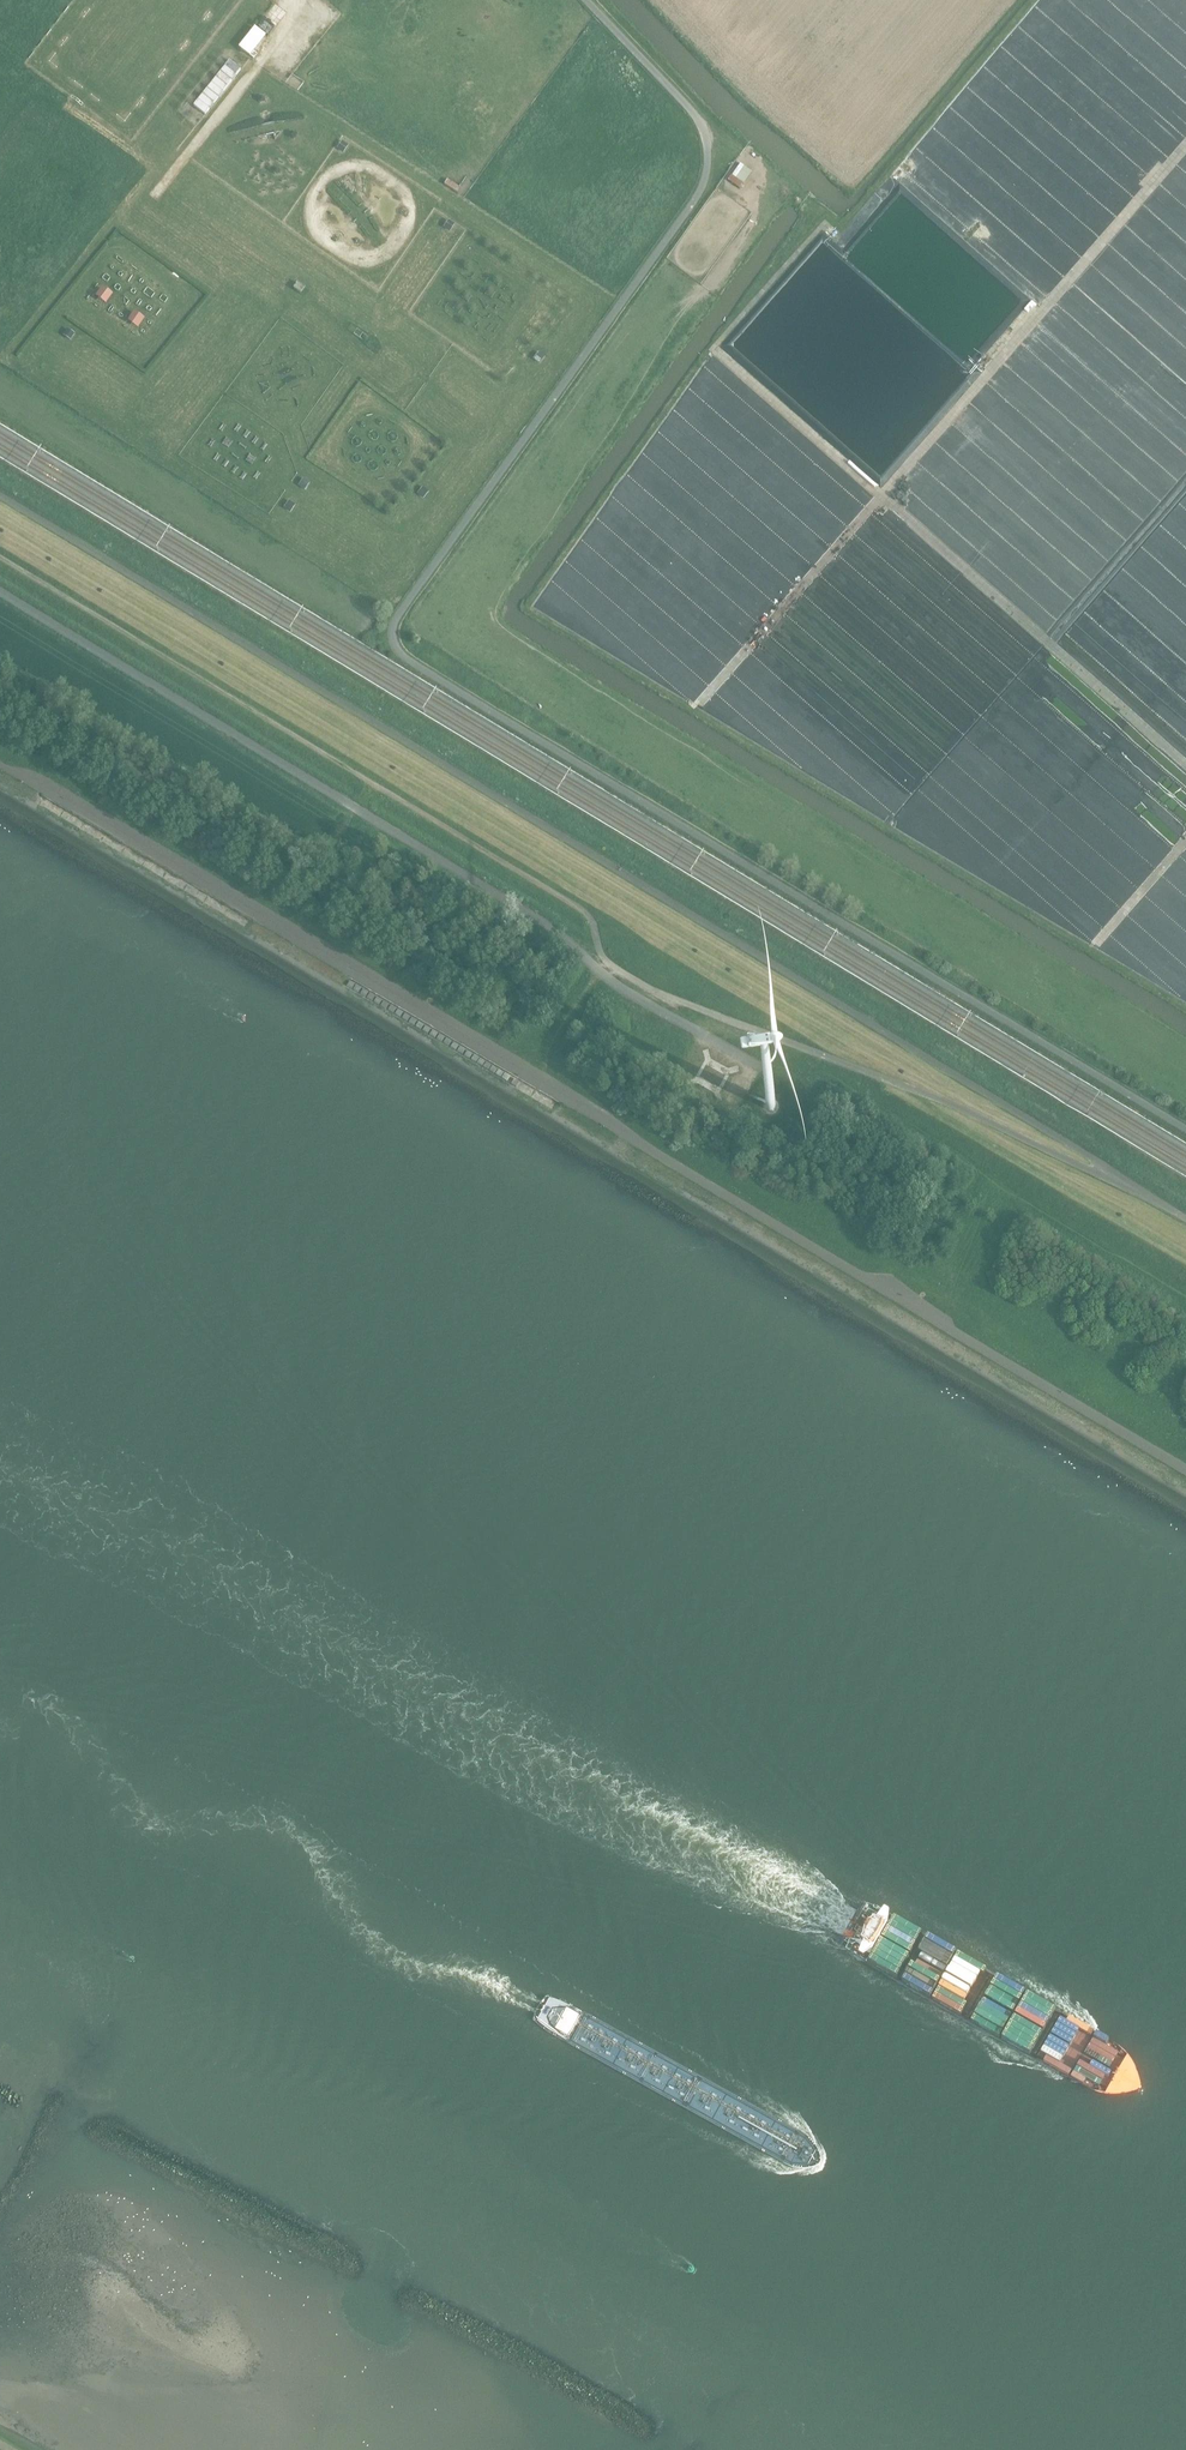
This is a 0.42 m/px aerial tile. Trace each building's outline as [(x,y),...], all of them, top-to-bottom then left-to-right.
[(257,26),(240,46),(251,56),(268,35),(257,26)] [(196,105),(209,114),(243,68),(230,59),(196,105)] [(343,143),(339,148),(343,152),(347,146),(343,143)] [(742,162),(729,179),(741,188),(754,171),(742,162)] [(449,221),(445,227),(450,230),(454,225),(449,221)] [(107,303),(114,293),(103,285),(96,295),(107,303)] [(136,310),(129,320),(140,328),(147,317),(136,310)] [(67,330),(64,335),(70,339),(73,334),(67,330)] [(304,479),(300,485),(305,489),(309,483),(304,479)] [(423,488),(419,494),(424,498),(428,492),(423,488)] [(290,502),(286,508),(291,511),(295,505),(290,502)] [(568,1028),(575,1016),(564,1010),(557,1022),(568,1028)]
